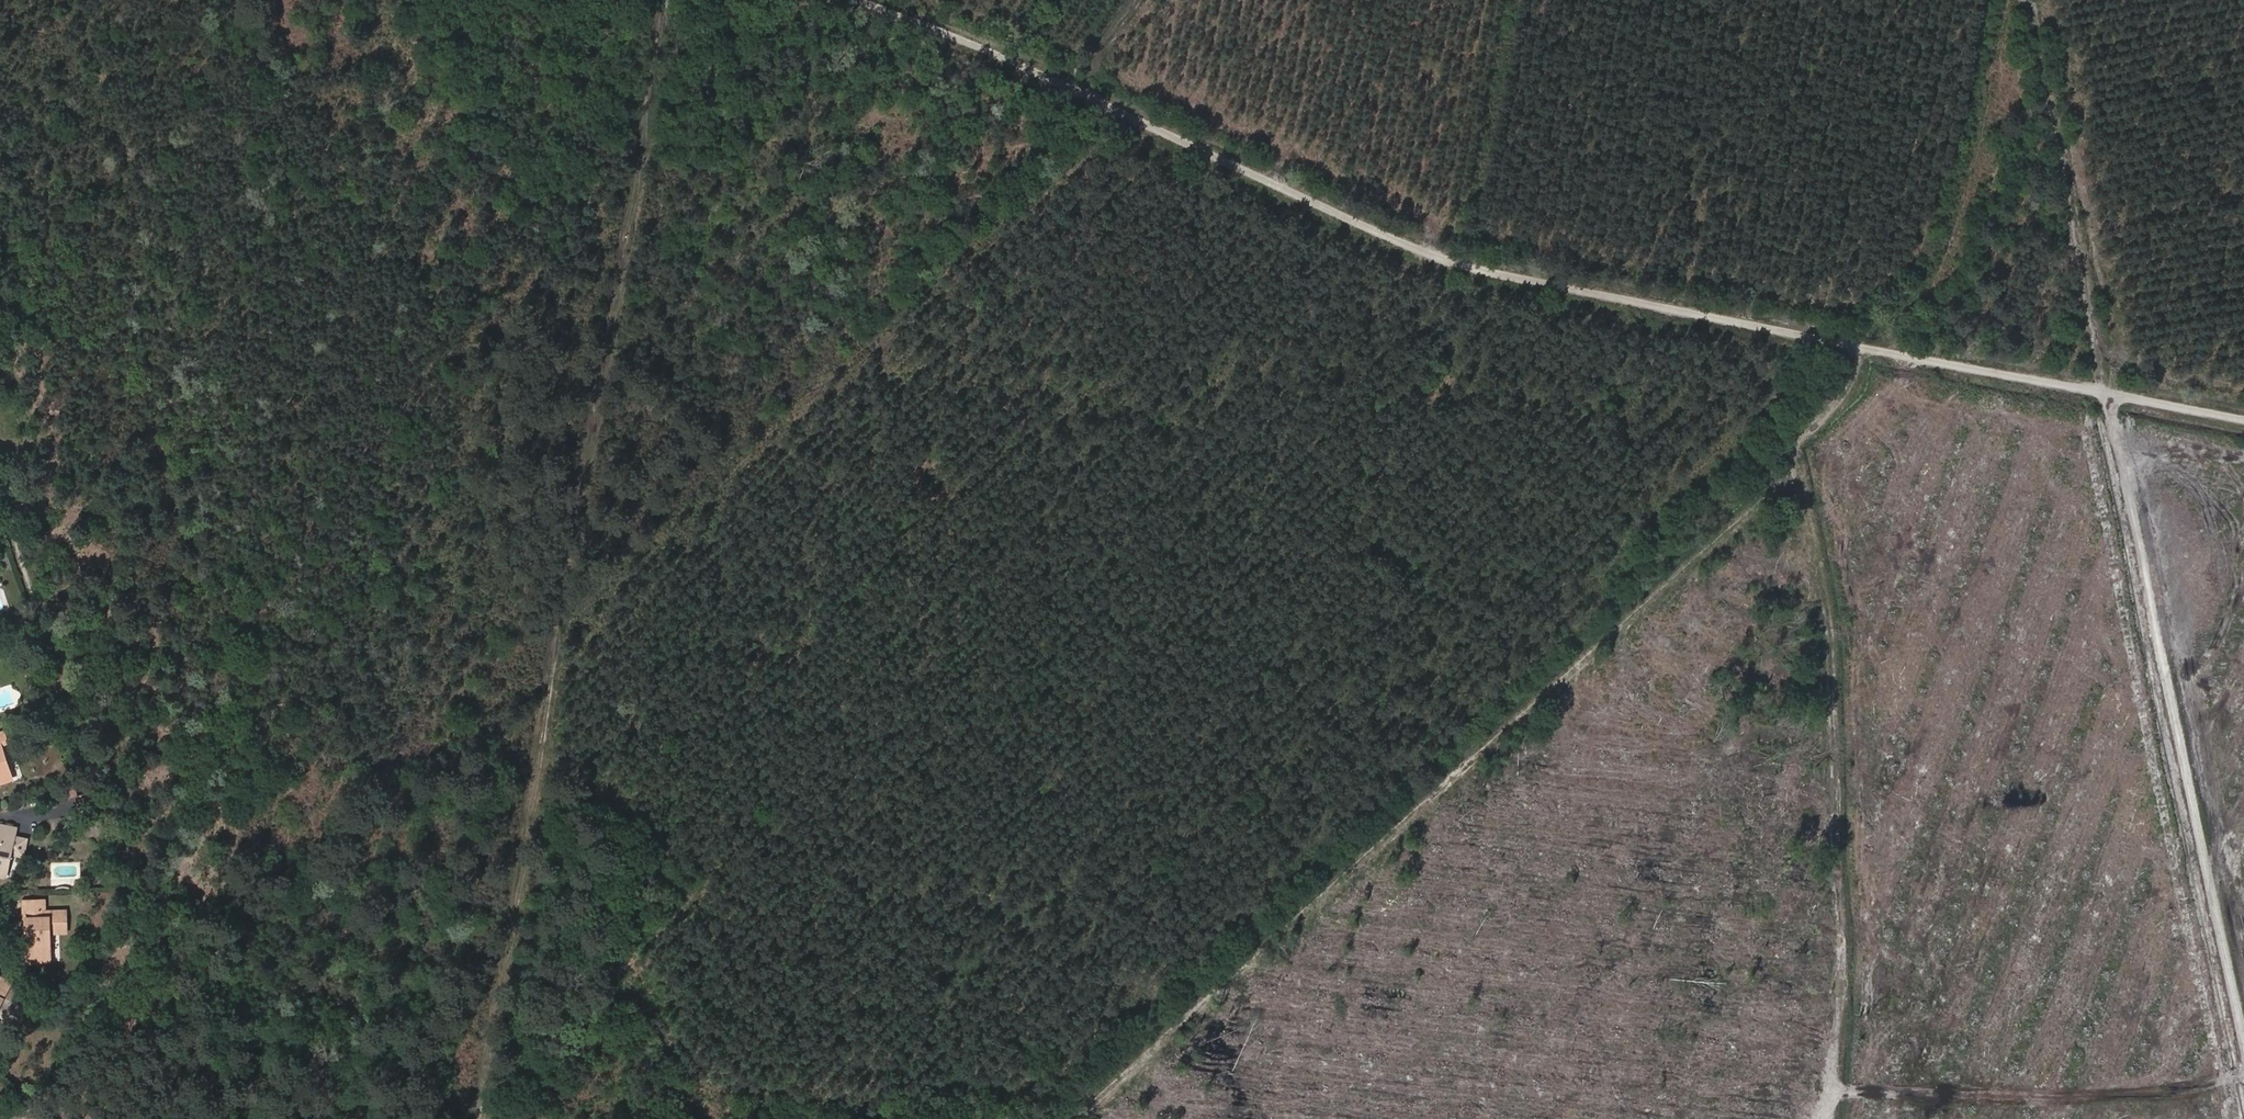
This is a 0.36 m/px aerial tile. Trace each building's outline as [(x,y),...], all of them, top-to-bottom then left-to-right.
[(37,631),(42,629),(40,620),(34,622),(37,631)] [(29,634),(37,631),(34,622),(25,625),(29,634)] [(13,778),(2,744),(8,742),(6,732),(0,733),(0,782),(13,778)] [(7,876),(18,828),(0,824),(0,875),(7,876)] [(52,931),(68,931),(68,910),(48,911),(47,899),(27,900),(28,918),(32,918),(32,929),(29,929),(29,937),(29,938),(30,951),(53,950),(52,931)] [(30,961),(53,961),(53,950),(30,951),(30,961)] [(12,980),(0,974),(0,1005),(12,980)]
